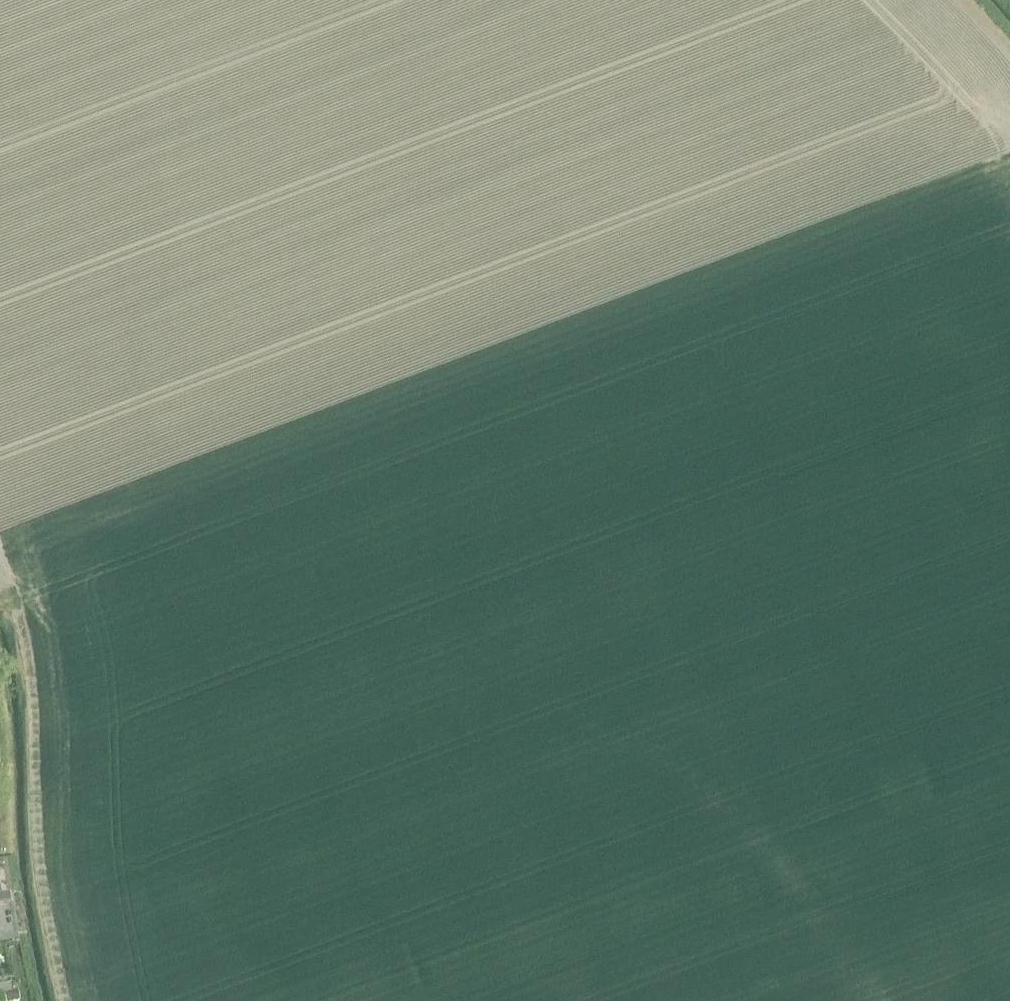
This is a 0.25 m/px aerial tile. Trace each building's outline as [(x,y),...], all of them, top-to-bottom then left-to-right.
[(0,987),(0,996),(3,995),(11,994),(9,986),(0,987)]
